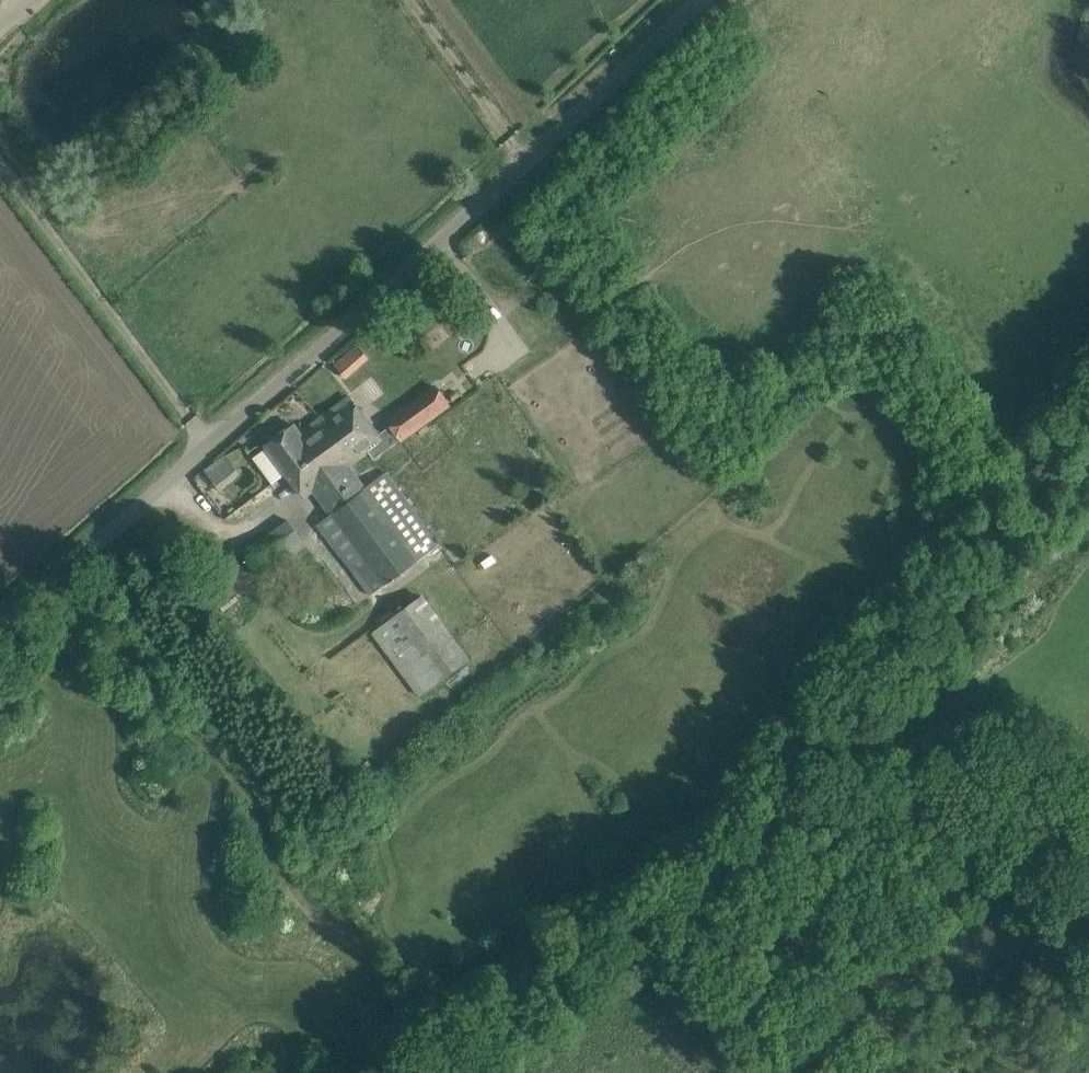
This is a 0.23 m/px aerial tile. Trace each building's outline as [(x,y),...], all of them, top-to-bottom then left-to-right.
[(332,362),(347,377),(371,355),(356,340),(332,362)] [(401,440),(449,404),(433,386),(387,420),(390,425),(401,440)] [(349,397),(320,418),(352,461),(368,449),(375,459),(401,440),(390,425),(377,435),(349,397)] [(352,461),(320,418),(300,433),(294,423),(267,443),(268,445),(253,456),(273,483),(287,472),(305,495),(314,488),(332,511),(317,522),(371,593),(440,543),(386,471),(364,488),(347,465),(352,461)] [(227,453),(197,471),(208,490),(238,473),(227,453)] [(317,530),(301,509),(245,551),(260,572),(317,530)] [(465,658),(422,596),(374,632),(419,692),(465,658)]
